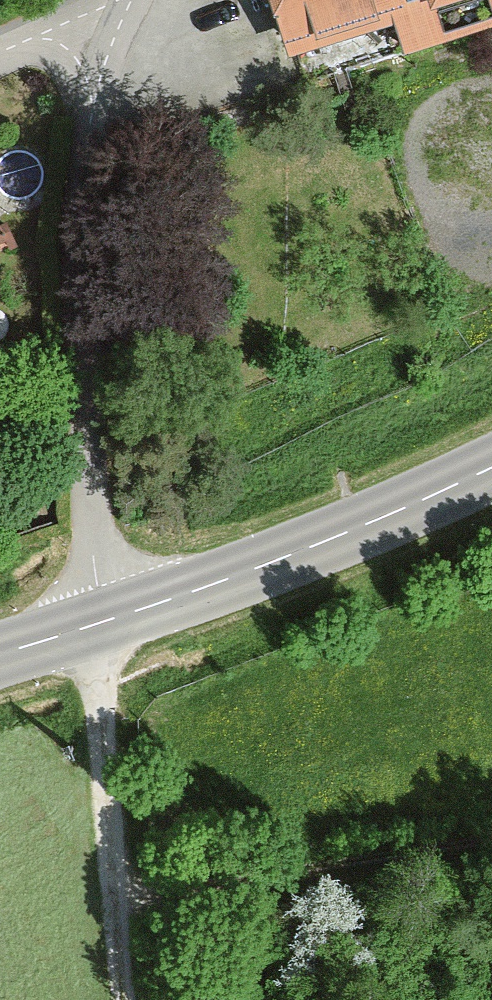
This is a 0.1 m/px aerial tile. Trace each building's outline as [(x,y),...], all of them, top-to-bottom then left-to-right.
[(491,43),(491,0),(277,0),(305,97),(491,43)]
